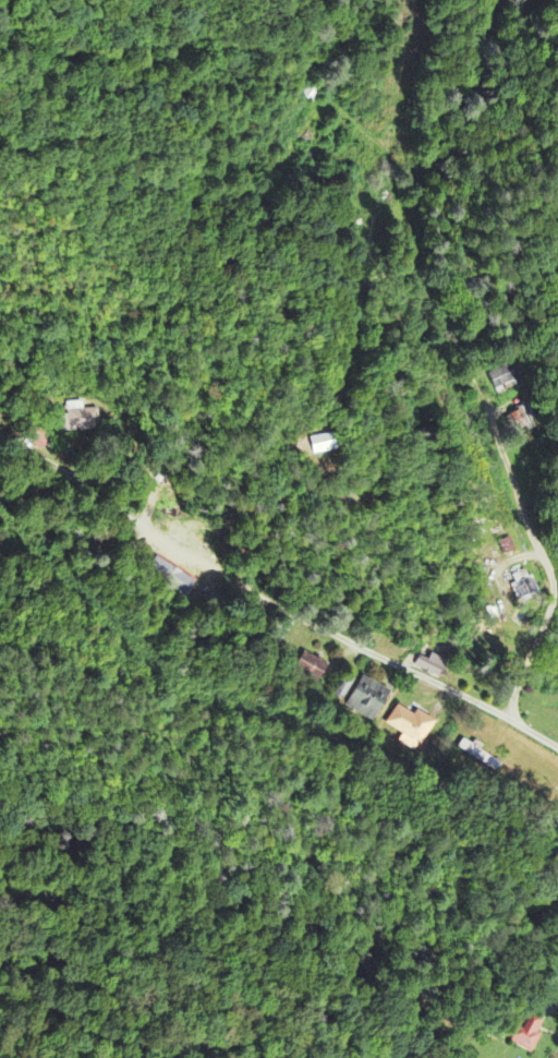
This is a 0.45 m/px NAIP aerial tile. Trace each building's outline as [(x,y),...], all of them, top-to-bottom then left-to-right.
[(63,415),(61,437),(97,439),(98,410),(72,409),(72,416),(63,415)] [(309,439),(312,455),(330,450),(327,435),(309,439)] [(196,580),(156,559),(147,577),(187,597),(196,580)] [(328,667),(305,652),(294,669),(317,684),(328,667)] [(428,660),(419,656),(414,668),(440,680),(447,663),(430,655),(428,660)] [(374,722),(390,692),(361,677),(344,707),(374,722)] [(415,716),(396,706),(386,725),(403,735),(399,743),(417,753),(434,721),(417,712),(415,716)]
